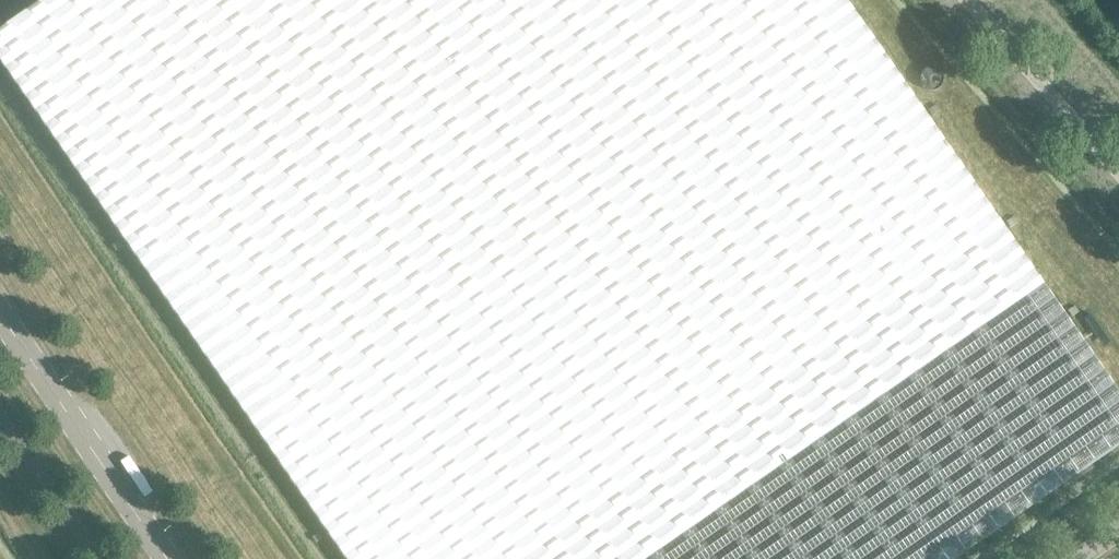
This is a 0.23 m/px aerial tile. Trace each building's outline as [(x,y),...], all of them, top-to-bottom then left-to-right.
[(0,29),(0,61),(265,442),(347,558),(955,558),(1118,446),(1118,393),(865,31),(843,0),(42,0),(0,29)] [(940,79),(940,77),(939,76),(938,74),(937,72),(935,70),(932,69),(929,68),(926,68),(923,69),(921,70),(919,71),(917,73),(916,75),(915,78),(915,80),(915,83),(916,86),(918,89),(920,91),(922,92),(924,93),(927,93),(929,93),(932,93),(934,92),(937,90),(938,87),(940,85),(940,82),(940,79)]
